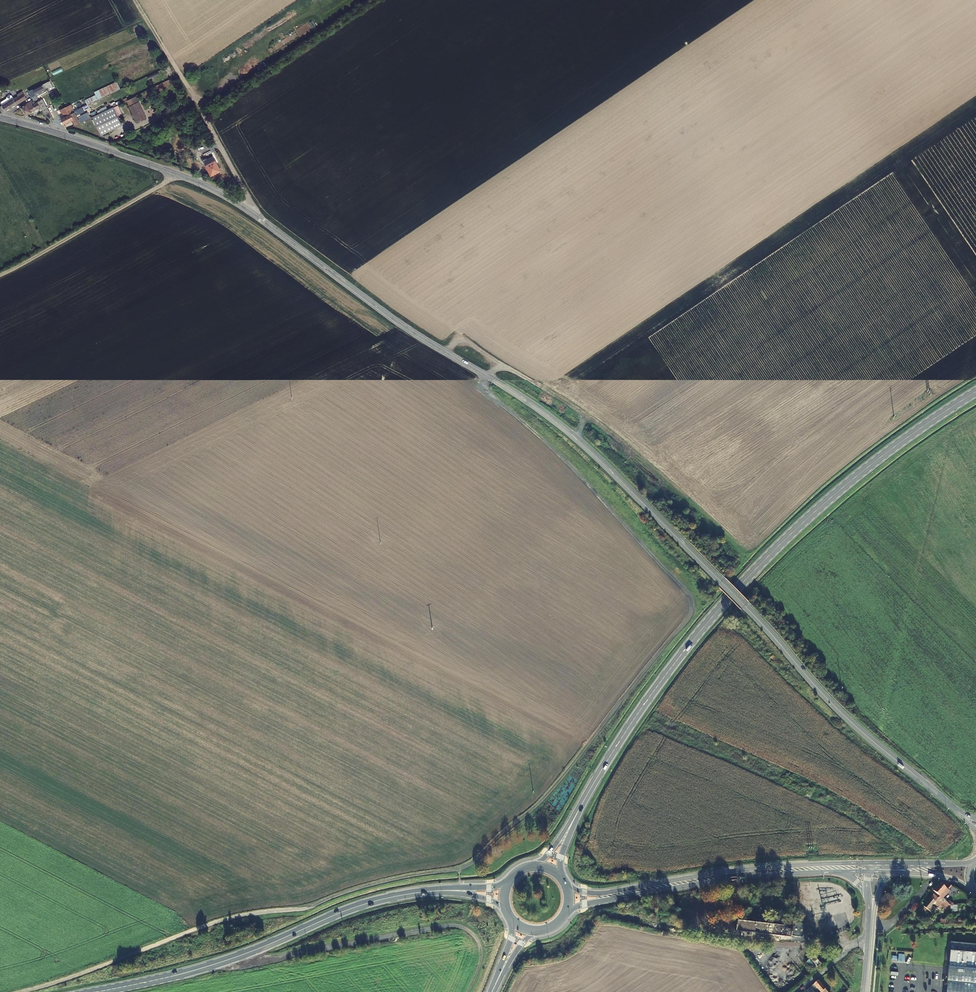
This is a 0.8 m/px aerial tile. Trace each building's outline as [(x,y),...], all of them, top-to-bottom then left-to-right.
[(30,92),(33,98),(48,90),(50,92),(54,90),(49,81),(30,92)] [(3,113),(23,101),(29,98),(30,100),(33,99),(29,91),(16,96),(17,97),(0,107),(0,109),(3,113)] [(96,111),(103,108),(98,99),(92,102),(96,111)] [(32,102),(22,108),(27,114),(29,114),(41,107),(46,104),(43,100),(37,103),(34,105),(32,102)] [(147,118),(139,102),(131,106),(139,122),(147,118)] [(46,104),(41,107),(49,118),(53,115),(46,104)] [(119,104),(104,111),(93,116),(102,133),(122,124),(118,116),(123,114),(119,104)] [(72,105),(61,110),(62,112),(63,111),(65,116),(75,112),(74,110),(72,105)] [(64,124),(66,129),(74,125),(72,120),(64,124)] [(215,160),(206,166),(211,175),(221,170),(215,160)] [(939,897),(938,898),(941,901),(943,903),(946,901),(950,904),(955,899),(951,895),(946,901),(943,899),(950,891),(941,883),(934,890),(940,896),(939,897)] [(941,901),(938,898),(934,895),(924,906),(932,913),(935,910),(932,906),(936,902),(940,905),(938,908),(940,910),(942,908),(946,911),(951,906),(950,904),(946,901),(943,903),(941,901)] [(736,931),(791,937),(792,927),(737,920),(736,931)] [(950,942),(948,967),(975,969),(975,944),(950,942)] [(811,959),(817,967),(821,964),(815,956),(811,959)] [(790,985),(802,976),(791,961),(779,970),(790,985)] [(946,991),(975,991),(975,969),(948,967),(946,991)] [(820,991),(827,991),(818,981),(814,984),(820,991)]
